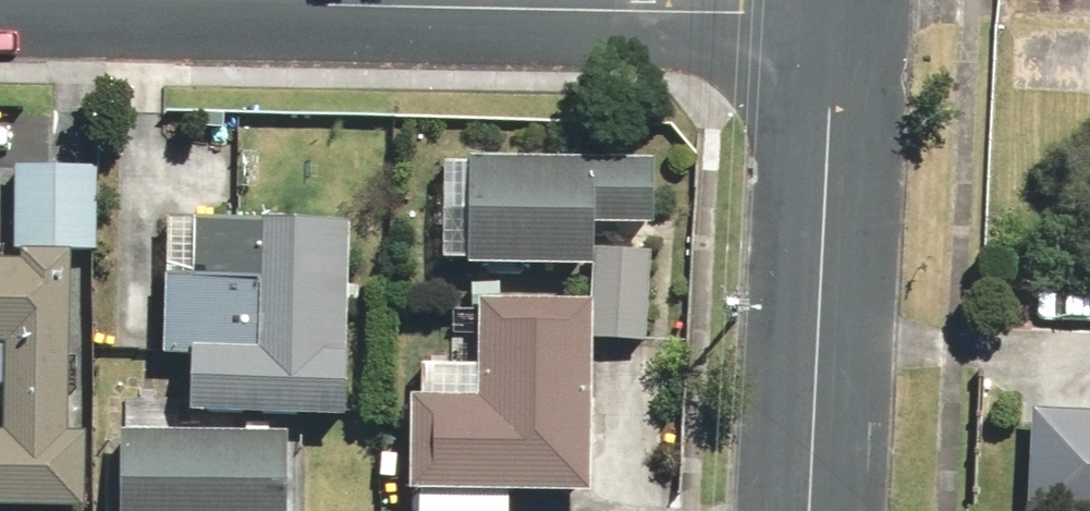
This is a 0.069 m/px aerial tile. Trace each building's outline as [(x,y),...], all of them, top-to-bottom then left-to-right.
[(445,206),(444,258),(595,264),(596,246),(597,220),(656,222),(659,157),(472,150),(470,207),(445,206)] [(88,506),(92,290),(73,290),(73,248),(99,248),(100,165),(19,164),(17,262),(0,261),(0,341),(9,341),(8,430),(0,430),(0,504),(88,506)] [(198,410),(289,412),(349,413),(352,223),(171,220),(168,354),(199,355),(198,410)] [(473,364),(428,363),(426,398),(418,398),(414,486),(423,486),(422,510),(514,510),(515,485),(590,488),(595,337),(652,339),(655,248),(596,246),(595,264),(594,299),(475,294),(473,364)] [(1032,409),(1028,510),(1089,510),(1089,412),(1032,409)] [(120,510),(288,510),(290,431),(122,427),(120,510)]
